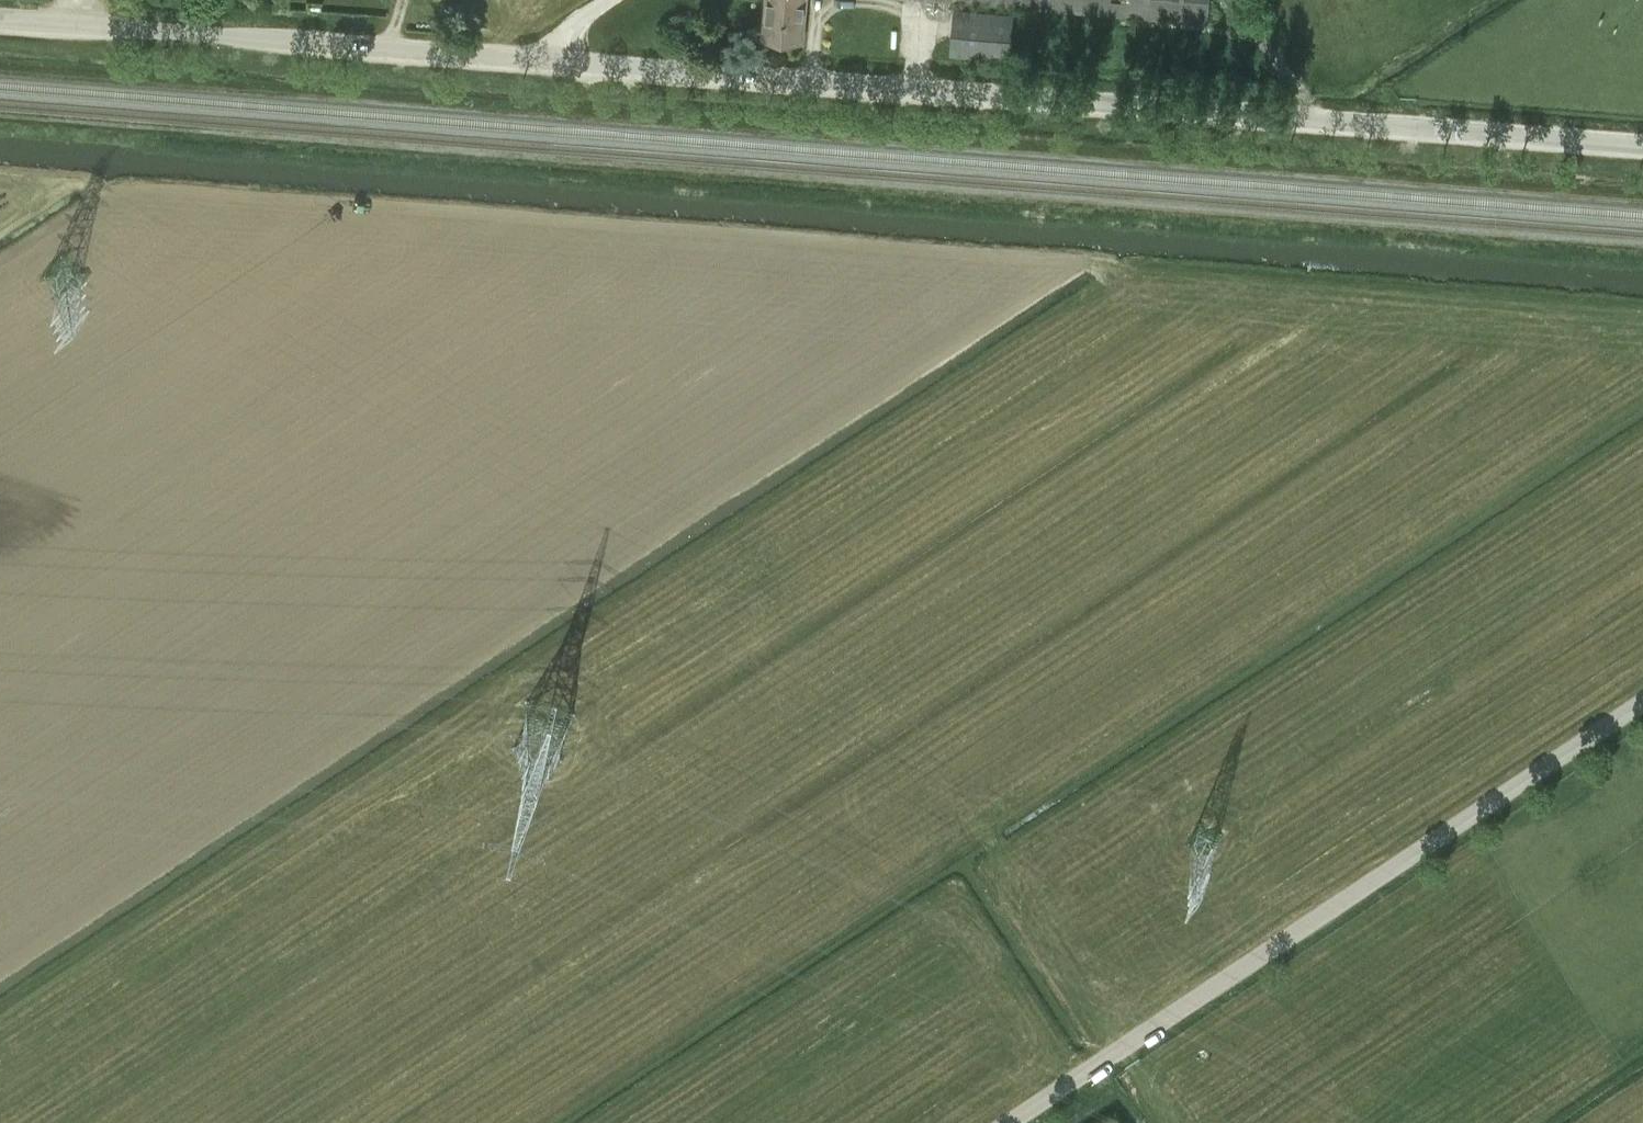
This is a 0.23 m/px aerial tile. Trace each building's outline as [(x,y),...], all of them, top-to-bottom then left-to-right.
[(765,35),(804,38),(807,0),(768,0),(765,35)] [(1210,23),(1211,0),(939,0),(1210,23)] [(1015,12),(955,7),(950,53),(1011,58),(1015,12)]
